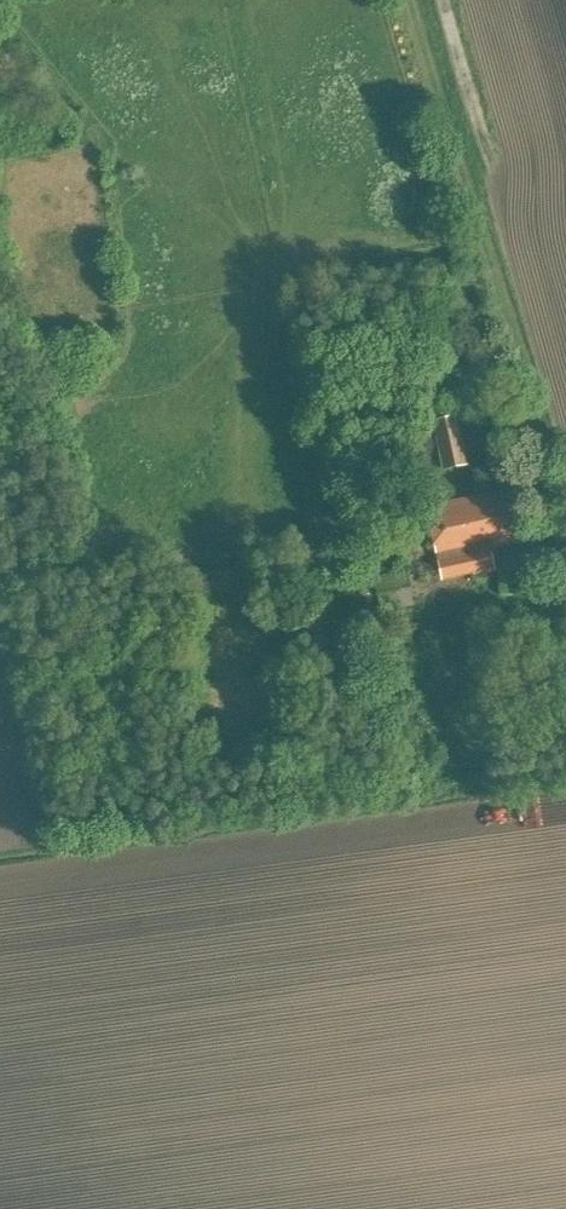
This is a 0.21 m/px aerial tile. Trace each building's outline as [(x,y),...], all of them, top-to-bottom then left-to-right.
[(441,475),(466,469),(455,419),(430,425),(441,475)] [(498,495),(426,509),(441,583),(492,573),(487,548),(516,542),(509,510),(502,512),(498,495)]
